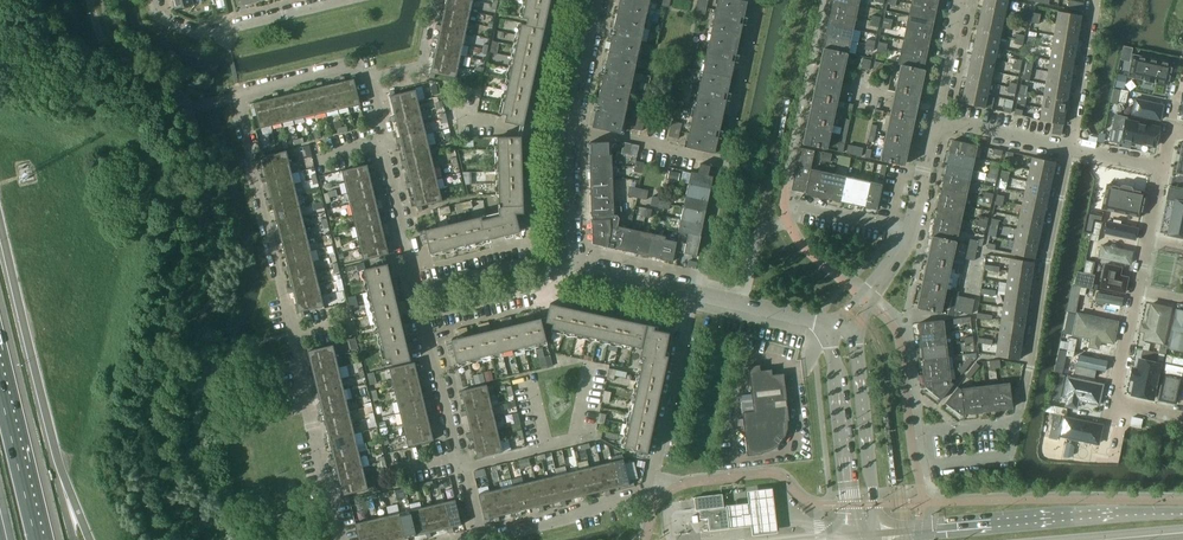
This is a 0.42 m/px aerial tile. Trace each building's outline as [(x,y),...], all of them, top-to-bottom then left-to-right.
[(176,9),(197,4),(196,0),(173,0),(176,9)] [(471,0),(446,0),(445,3),(445,6),(470,11),(473,0),(471,0)] [(523,17),(527,18),(526,25),(521,23),(505,101),(501,100),(498,113),(507,115),(505,122),(524,126),(526,117),(522,117),(541,29),(545,29),(546,21),(543,20),(547,0),(526,0),(523,17)] [(617,13),(646,20),(650,0),(620,0),(617,13)] [(698,14),(705,15),(708,0),(697,0),(695,13),(698,14)] [(741,0),(718,0),(710,33),(739,39),(748,1),(741,0)] [(857,5),(834,0),(832,12),(855,17),(857,5)] [(912,4),(935,10),(937,0),(913,0),(912,4)] [(982,7),(1005,12),(1008,0),(983,0),(982,7)] [(1069,0),(1067,9),(1082,12),(1084,3),(1069,0)] [(470,11),(445,6),(445,3),(441,2),(440,7),(444,8),(442,17),(445,17),(468,23),(470,11)] [(935,10),(912,4),(909,16),(933,21),(935,10)] [(982,7),(979,19),(1002,24),(1005,12),(982,7)] [(1081,15),(1058,11),(1055,24),(1079,28),(1081,15)] [(832,12),(829,24),(852,29),(855,17),(832,12)] [(617,13),(612,36),(609,51),(638,57),(646,20),(617,13)] [(933,21),(909,16),(907,28),(930,33),(933,21)] [(468,23),(445,17),(442,17),(441,26),(436,25),(435,29),(439,30),(440,28),(466,34),(468,23)] [(979,19),(977,31),(1000,36),(1002,24),(979,19)] [(652,23),(650,31),(658,33),(660,25),(652,23)] [(852,29),(829,24),(826,36),(850,41),(852,29)] [(1079,28),(1055,24),(1053,36),(1077,40),(1079,28)] [(466,34),(440,28),(439,30),(438,39),(440,40),(463,45),(466,34)] [(930,33),(907,28),(904,40),(927,46),(930,33)] [(977,31),(974,43),(997,48),(1000,36),(977,31)] [(739,39),(710,33),(702,71),(731,77),(739,39)] [(826,36),(824,48),(847,53),(850,41),(826,36)] [(1077,40),(1053,36),(1051,48),(1075,52),(1077,40)] [(463,45),(440,40),(438,39),(436,48),(435,50),(461,56),(463,45)] [(927,46),(904,40),(902,52),(925,57),(927,46)] [(496,54),(499,43),(492,41),(490,52),(496,54)] [(974,43),(971,55),(995,60),(997,48),(974,43)] [(461,56),(435,50),(436,48),(431,47),(430,52),(435,53),(433,61),(459,67),(461,56)] [(847,53),(824,48),(819,72),(842,77),(847,53)] [(1075,52),(1051,48),(1049,60),(1073,64),(1075,52)] [(609,51),(605,67),(601,89),(630,95),(638,57),(609,51)] [(925,57),(902,52),(899,65),(901,65),(922,70),(922,69),(925,57)] [(971,55),(969,67),(992,72),(995,60),(971,55)] [(1135,57),(1131,76),(1168,84),(1173,65),(1135,57)] [(862,59),(860,69),(869,70),(871,60),(862,59)] [(1073,64),(1049,60),(1047,72),(1071,76),(1073,64)] [(459,67),(433,61),(429,78),(434,79),(435,74),(456,78),(459,67)] [(883,63),(874,61),(872,71),(881,73),(883,63)] [(922,70),(901,65),(896,89),(919,94),(924,69),(922,69),(922,70)] [(969,67),(966,78),(990,84),(992,72),(969,67)] [(1029,81),(1031,69),(1024,67),(1021,79),(1024,80),(1029,81)] [(731,77),(702,71),(694,109),(723,115),(731,77)] [(842,77),(819,72),(816,83),(839,88),(842,77)] [(1071,76),(1047,72),(1045,84),(1069,88),(1071,76)] [(354,79),(345,81),(344,76),(339,78),(340,82),(343,82),(349,107),(360,104),(354,79)] [(966,78),(964,90),(987,95),(990,84),(966,78)] [(318,88),(309,90),(315,115),(326,112),(320,87),(323,86),(322,82),(317,83),(318,88)] [(340,82),(331,84),(338,110),(349,107),(343,82),(340,82)] [(816,83),(814,96),(837,101),(839,88),(816,83)] [(331,84),(323,86),(320,87),(326,112),(338,110),(331,84)] [(1069,88),(1045,84),(1043,96),(1067,100),(1069,88)] [(309,90),(301,92),(300,87),(295,88),(296,93),(298,92),(304,118),(315,115),(309,90)] [(601,89),(597,104),(592,127),(621,133),(630,95),(601,89)] [(919,94),(896,89),(894,100),(917,105),(919,94)] [(1125,103),(1128,91),(1121,89),(1118,101),(1124,103),(1125,103)] [(395,95),(394,90),(392,90),(389,91),(390,96),(393,107),(418,101),(415,90),(395,95)] [(987,95),(964,90),(961,103),(984,108),(987,95)] [(274,98),(265,100),(271,126),(282,123),(276,98),(279,97),(277,92),(273,93),(274,98)] [(296,93),(287,95),(293,120),(304,118),(298,92),(296,93)] [(287,95),(279,97),(276,98),(282,123),(293,120),(287,95)] [(814,96),(808,120),(832,125),(837,101),(814,96)] [(1067,100),(1043,96),(1041,108),(1065,112),(1067,100)] [(1134,97),(1131,113),(1160,119),(1163,103),(1134,97)] [(265,100),(249,104),(250,109),(255,108),(260,129),(271,126),(265,100)] [(917,105),(894,100),(891,113),(914,118),(917,105)] [(418,101),(393,107),(395,116),(390,117),(391,122),(396,121),(395,118),(421,112),(418,101)] [(1124,105),(1124,103),(1118,101),(1116,113),(1123,114),(1124,106),(1124,105)] [(1065,112),(1041,108),(1039,121),(1053,123),(1063,125),(1065,112)] [(723,115),(694,109),(686,147),(715,153),(723,115)] [(395,118),(396,121),(398,129),(424,123),(421,112),(395,118)] [(891,113),(886,137),(909,142),(914,118),(891,113)] [(635,114),(634,119),(632,129),(642,131),(645,116),(635,114)] [(808,120),(803,144),(826,149),(832,125),(808,120)] [(1159,127),(1125,120),(1121,140),(1154,147),(1159,127)] [(671,121),(668,136),(678,139),(682,123),(671,121)] [(424,123),(398,129),(400,138),(401,140),(426,134),(424,123)] [(1061,135),(1062,127),(1063,125),(1053,123),(1052,134),(1061,135)] [(426,134),(401,140),(400,138),(395,139),(397,144),(401,143),(403,151),(429,145),(426,134)] [(499,212),(470,219),(425,230),(431,253),(521,231),(516,214),(524,213),(522,136),(498,137),(500,203),(498,203),(499,212)] [(886,137),(880,161),(904,166),(909,142),(886,137)] [(976,145),(953,140),(950,153),(974,158),(976,145)] [(287,141),(276,143),(278,150),(288,147),(287,141)] [(612,142),(589,143),(589,155),(612,154),(612,142)] [(637,156),(639,146),(631,144),(628,154),(637,156)] [(429,145),(403,151),(405,160),(401,161),(402,166),(407,165),(406,163),(432,156),(429,145)] [(796,191),(805,193),(810,170),(814,151),(800,148),(792,185),(794,186),(796,189),(796,191)] [(286,151),(266,156),(265,151),(260,152),(264,168),(266,168),(289,162),(286,151)] [(974,158),(950,153),(948,165),(971,170),(974,158)] [(612,154),(589,155),(590,167),(612,166),(612,154)] [(432,156),(406,163),(407,165),(409,174),(434,167),(432,156)] [(1055,162),(1032,157),(1029,170),(1052,175),(1055,162)] [(289,162),(266,168),(264,168),(266,177),(261,178),(262,183),(267,182),(266,179),(292,173),(289,162)] [(997,175),(998,170),(1000,163),(991,162),(988,173),(997,175)] [(710,166),(700,164),(698,173),(691,172),(688,184),(710,189),(713,176),(708,175),(710,166)] [(367,165),(357,167),(342,171),(344,182),(370,176),(371,178),(375,177),(374,173),(369,174),(367,165)] [(971,170),(948,165),(945,176),(969,181),(971,170)] [(612,166),(590,167),(590,179),(613,179),(612,166)] [(409,174),(411,182),(411,185),(437,179),(434,167),(409,174)] [(670,168),(669,177),(680,179),(681,169),(670,168)] [(822,173),(810,170),(805,193),(817,196),(822,173)] [(1052,175),(1029,170),(1027,181),(1050,186),(1052,175)] [(292,173),(266,179),(267,182),(269,190),(272,190),(294,184),(292,173)] [(471,184),(470,173),(463,173),(465,184),(471,184)] [(834,175),(822,173),(817,196),(829,198),(834,175)] [(846,178),(834,175),(829,198),(841,201),(846,178)] [(370,176),(344,182),(347,193),(373,187),(371,178),(370,176)] [(969,181),(945,176),(943,188),(966,193),(969,181)] [(858,180),(846,178),(841,201),(853,203),(858,180)] [(437,179),(411,185),(411,182),(406,183),(407,188),(412,187),(414,196),(439,190),(437,179)] [(613,191),(613,179),(590,179),(591,191),(613,191)] [(870,183),(858,180),(853,203),(865,206),(870,183)] [(1005,189),(1007,182),(999,181),(998,187),(1005,189)] [(1050,186),(1027,181),(1024,193),(1047,198),(1050,186)] [(882,185),(870,183),(865,206),(877,209),(882,185)] [(294,184),(272,190),(269,190),(271,199),(266,200),(268,205),(272,204),(272,201),(297,195),(294,184)] [(710,189),(688,184),(686,196),(708,201),(710,189)] [(1146,193),(1108,185),(1103,209),(1141,216),(1146,193)] [(629,186),(629,190),(627,196),(646,200),(648,190),(629,186)] [(373,187),(347,193),(350,204),(375,198),(375,196),(373,187)] [(943,188),(940,201),(963,206),(966,193),(943,188)] [(1175,189),(1173,188),(1163,233),(1182,238),(1182,190),(1175,189)] [(439,190),(414,196),(418,212),(423,211),(422,206),(442,201),(439,190)] [(613,191),(591,191),(591,203),(614,203),(613,191)] [(1047,198),(1024,193),(1021,205),(1045,210),(1047,198)] [(297,195),(272,201),(272,204),(274,212),(277,212),(300,206),(297,195)] [(375,198),(350,204),(352,215),(378,209),(376,201),(381,199),(379,195),(375,196),(375,198)] [(708,201),(686,196),(683,208),(705,213),(708,201)] [(313,202),(314,210),(324,209),(323,201),(313,202)] [(963,206),(940,201),(938,212),(961,217),(963,206)] [(614,203),(591,203),(591,216),(610,215),(610,216),(614,215),(614,203)] [(1000,213),(1001,206),(994,205),(992,211),(1000,213)] [(1045,210),(1021,205),(1019,217),(1042,222),(1045,210)] [(300,206),(277,212),(274,212),(276,221),(272,222),(273,227),(278,226),(277,224),(303,217),(300,206)] [(705,213),(683,208),(681,220),(703,224),(705,213)] [(378,209),(352,215),(355,226),(381,220),(381,223),(386,222),(385,217),(380,218),(378,209)] [(961,217),(938,212),(935,224),(958,229),(961,217)] [(619,218),(618,217),(617,215),(614,215),(610,216),(610,215),(591,216),(592,241),(598,242),(597,245),(608,247),(608,245),(613,247),(617,229),(617,226),(619,218)] [(303,217),(277,224),(278,226),(280,235),(282,234),(305,228),(303,217)] [(1042,222),(1019,217),(1016,229),(1039,234),(1042,222)] [(381,220),(355,226),(358,237),(383,231),(381,223),(381,220)] [(703,224),(681,220),(678,232),(688,234),(700,236),(703,224)] [(1138,229),(1107,222),(1104,234),(1135,240),(1138,229)] [(958,229),(935,224),(932,236),(956,241),(958,229)] [(630,229),(617,226),(617,229),(613,247),(613,248),(625,251),(630,229)] [(305,228),(282,234),(280,235),(282,243),(277,244),(278,249),(283,248),(282,246),(308,240),(305,228)] [(642,231),(630,229),(625,251),(637,253),(642,231)] [(1039,234),(1016,229),(1014,241),(1037,246),(1039,234)] [(383,231),(358,237),(360,248),(386,242),(385,240),(383,231)] [(654,234),(642,231),(637,253),(649,256),(654,234)] [(666,237),(654,234),(649,256),(660,258),(661,258),(665,239),(666,237)] [(688,234),(686,244),(684,253),(697,256),(701,236),(700,236),(688,234)] [(932,236),(927,260),(950,265),(956,241),(932,236)] [(386,242),(360,248),(363,260),(389,254),(386,245),(391,244),(390,239),(385,240),(386,242)] [(677,242),(665,239),(661,258),(660,258),(660,259),(673,262),(675,251),(677,242)] [(308,240),(282,246),(283,248),(285,257),(288,256),(310,251),(308,240)] [(1037,246),(1014,241),(1011,254),(1034,259),(1037,246)] [(977,246),(968,244),(965,259),(974,261),(977,246)] [(1133,251),(1103,245),(1099,260),(1130,266),(1133,251)] [(310,251),(288,256),(285,257),(287,265),(282,267),(284,271),(288,270),(288,268),(313,262),(310,251)] [(1033,262),(1010,258),(1008,271),(1032,275),(1033,262)] [(927,260),(922,284),(945,289),(950,265),(927,260)] [(1078,270),(1074,285),(1080,287),(1092,289),(1095,274),(1090,273),(1093,262),(1086,260),(1083,271),(1078,270)] [(313,262),(288,268),(288,270),(290,279),(293,278),(316,273),(313,262)] [(411,360),(388,263),(364,269),(383,346),(379,347),(382,360),(391,358),(392,365),(411,360)] [(1129,276),(1096,269),(1094,277),(1127,285),(1129,276)] [(1032,275),(1008,271),(1006,283),(1030,287),(1032,275)] [(316,273),(293,278),(290,279),(292,287),(288,289),(289,293),(294,292),(293,290),(319,284),(316,273)] [(324,282),(319,284),(293,290),(294,292),(296,301),(298,300),(321,295),(326,294),(324,282)] [(1030,287),(1006,283),(1004,295),(1028,299),(1030,287)] [(922,284),(917,308),(940,313),(945,289),(922,284)] [(1087,288),(1080,287),(1078,294),(1086,295),(1087,288)] [(1123,301),(1090,294),(1088,303),(1121,311),(1123,301)] [(321,295),(298,300),(296,301),(300,317),(304,316),(303,311),(324,306),(321,295)] [(1028,299),(1004,295),(1003,307),(1026,311),(1028,299)] [(974,299),(957,296),(954,311),(971,314),(974,299)] [(655,326),(572,308),(550,303),(546,322),(553,324),(551,332),(564,335),(564,331),(642,348),(640,358),(643,359),(624,448),(648,453),(669,356),(665,355),(670,333),(654,329),(655,326)] [(1166,344),(1173,310),(1152,306),(1145,339),(1166,344)] [(1026,311),(1003,307),(1001,319),(1024,323),(1026,311)] [(1178,311),(1170,347),(1182,349),(1182,312),(1178,311)] [(1119,323),(1078,314),(1073,336),(1114,345),(1119,323)] [(451,339),(452,340),(452,343),(457,363),(547,341),(541,318),(451,339)] [(1024,323),(1001,319),(999,331),(1022,335),(1024,323)] [(942,320),(919,323),(920,336),(944,333),(942,320)] [(1022,335),(999,331),(997,343),(1021,347),(1022,335)] [(944,333),(920,336),(922,348),(945,345),(944,333)] [(1076,339),(1069,337),(1067,349),(1074,351),(1076,339)] [(1021,347),(997,343),(995,356),(1019,359),(1021,347)] [(1159,344),(1158,352),(1165,354),(1167,346),(1159,344)] [(333,345),(313,350),(311,345),(307,346),(311,362),(313,362),(336,356),(333,345)] [(945,345),(922,348),(923,360),(947,357),(945,345)] [(1163,361),(1164,354),(1158,353),(1149,351),(1147,358),(1163,361)] [(336,356),(313,362),(311,362),(313,371),(308,372),(309,377),(314,376),(313,373),(339,367),(336,356)] [(549,356),(539,358),(542,368),(551,365),(549,356)] [(947,357),(923,360),(925,372),(948,369),(947,357)] [(968,357),(963,364),(967,367),(973,360),(968,357)] [(1162,365),(1140,361),(1133,394),(1155,399),(1162,365)] [(415,362),(389,368),(392,380),(417,374),(418,376),(423,375),(421,370),(417,371),(415,362)] [(975,362),(970,369),(974,373),(980,366),(975,362)] [(962,374),(967,367),(963,364),(958,371),(961,373),(962,374)] [(783,373),(772,375),(771,369),(760,370),(760,365),(748,366),(753,411),(742,412),(747,456),(762,454),(762,452),(770,451),(776,447),(781,442),(785,435),(787,428),(788,421),(789,421),(783,373)] [(339,367),(313,373),(314,376),(316,385),(318,384),(341,378),(339,367)] [(1167,367),(1160,400),(1177,404),(1182,374),(1182,371),(1167,367)] [(948,369),(925,372),(926,384),(950,381),(948,369)] [(969,379),(974,373),(970,369),(965,376),(966,377),(969,379)] [(477,383),(486,380),(483,372),(474,375),(477,383)] [(417,374),(392,380),(395,391),(420,385),(418,376),(417,374)] [(341,378),(318,384),(316,385),(318,393),(318,395),(344,389),(341,378)] [(1104,386),(1067,378),(1063,398),(1100,405),(1104,386)] [(950,381),(926,384),(926,387),(932,386),(933,393),(941,399),(953,384),(950,382),(950,381)] [(1010,384),(997,385),(1000,409),(1013,407),(1010,384)] [(420,385),(395,391),(397,402),(423,396),(422,393),(420,385)] [(486,385),(461,391),(464,402),(466,402),(489,396),(486,385)] [(997,385),(985,387),(988,410),(1000,409),(997,385)] [(957,387),(945,403),(953,409),(960,408),(960,414),(964,413),(961,390),(960,390),(957,387)] [(985,387),(973,388),(976,412),(988,410),(985,387)] [(973,388),(961,390),(964,413),(976,412),(973,388)] [(344,389),(318,395),(318,393),(313,394),(314,399),(319,398),(321,407),(324,406),(347,400),(344,389)] [(423,396),(397,402),(400,413),(425,407),(423,398),(428,397),(427,392),(422,393),(423,396)] [(489,396),(466,402),(464,402),(466,411),(466,413),(492,407),(489,396)] [(347,400),(324,406),(321,407),(323,415),(319,416),(320,421),(324,420),(324,418),(349,412),(347,400)] [(1067,408),(1055,406),(1053,413),(1065,416),(1067,408)] [(425,407),(400,413),(403,424),(428,418),(429,420),(433,419),(432,414),(427,415),(425,407)] [(492,407),(466,413),(466,411),(461,412),(462,417),(467,416),(469,424),(495,418),(492,407)] [(324,418),(324,420),(326,429),(329,428),(352,423),(349,412),(324,418)] [(1059,423),(1060,415),(1053,413),(1051,425),(1048,437),(1057,439),(1060,423),(1059,423)] [(1103,426),(1064,417),(1059,437),(1098,446),(1103,426)] [(428,418),(403,424),(405,435),(431,429),(429,420),(428,418)] [(495,418),(469,424),(471,433),(467,434),(468,439),(472,438),(472,435),(497,429),(495,418)] [(352,423),(329,428),(326,429),(328,437),(329,440),(355,434),(352,423)] [(431,429),(405,435),(408,446),(433,440),(431,429)] [(497,429),(472,435),(472,438),(474,446),(477,446),(500,440),(497,429)] [(355,434),(329,440),(328,437),(324,438),(325,443),(330,442),(332,451),(357,445),(355,434)] [(509,438),(502,439),(504,450),(511,448),(509,438)] [(500,440),(477,446),(474,446),(477,458),(503,452),(500,440)] [(1073,455),(1074,447),(1072,443),(1066,442),(1063,457),(1068,458),(1073,455)] [(360,456),(359,450),(357,445),(332,451),(334,459),(329,461),(330,465),(335,464),(334,462),(360,456)] [(360,456),(334,462),(335,464),(337,473),(340,472),(363,467),(360,456)] [(530,465),(528,457),(517,460),(519,468),(530,465)] [(623,459),(612,462),(618,487),(634,483),(633,479),(628,480),(623,459)] [(612,462),(600,465),(607,490),(604,491),(605,495),(610,494),(609,489),(618,487),(612,462)] [(600,465),(589,467),(596,493),(604,491),(607,490),(600,465)] [(363,467),(340,472),(337,473),(339,482),(340,484),(365,478),(363,467)] [(589,467),(578,470),(584,495),(587,495),(596,493),(589,467)] [(476,476),(491,475),(490,468),(475,470),(476,476)] [(578,470),(567,473),(573,498),(582,496),(583,501),(588,499),(587,495),(584,495),(578,470)] [(567,473),(556,475),(562,501),(560,501),(561,506),(566,505),(565,500),(573,498),(567,473)] [(556,475),(545,478),(551,503),(560,501),(562,501),(556,475)] [(522,476),(502,482),(503,487),(523,481),(522,476)] [(365,478),(340,484),(339,482),(334,483),(336,487),(340,486),(342,495),(368,489),(365,478)] [(545,478),(534,481),(540,506),(543,505),(551,503),(545,478)] [(534,481),(523,483),(529,509),(538,507),(539,511),(544,510),(543,505),(540,506),(534,481)] [(523,483),(512,486),(518,511),(516,512),(517,517),(522,515),(521,511),(529,509),(523,483)] [(512,486),(501,489),(507,514),(516,512),(518,511),(512,486)] [(773,488),(747,491),(748,503),(727,506),(730,528),(750,526),(752,535),(778,533),(773,488)] [(501,489),(490,491),(496,517),(498,516),(507,514),(501,489)] [(490,491),(478,494),(485,519),(494,517),(495,522),(499,521),(498,516),(496,517),(490,491)] [(722,494),(694,497),(695,504),(696,510),(699,510),(700,519),(708,518),(709,530),(730,528),(727,506),(723,506),(722,500),(722,494)] [(359,497),(350,500),(356,517),(364,514),(359,497)] [(455,500),(444,502),(450,528),(447,528),(449,533),(453,532),(452,527),(461,525),(455,500)] [(444,502),(433,505),(439,530),(447,528),(450,528),(444,502)] [(433,505),(422,508),(428,533),(430,533),(439,530),(433,505)] [(422,508),(411,510),(417,536),(425,534),(426,538),(431,537),(430,533),(428,533),(422,508)] [(399,513),(406,538),(403,539),(408,539),(408,538),(417,536),(411,510),(399,513)] [(388,515),(394,539),(399,539),(403,539),(406,538),(399,513),(388,515)] [(377,518),(383,539),(394,539),(388,515),(377,518)] [(366,521),(371,539),(383,539),(377,518),(366,521)] [(355,523),(359,539),(371,539),(366,521),(355,523)]
